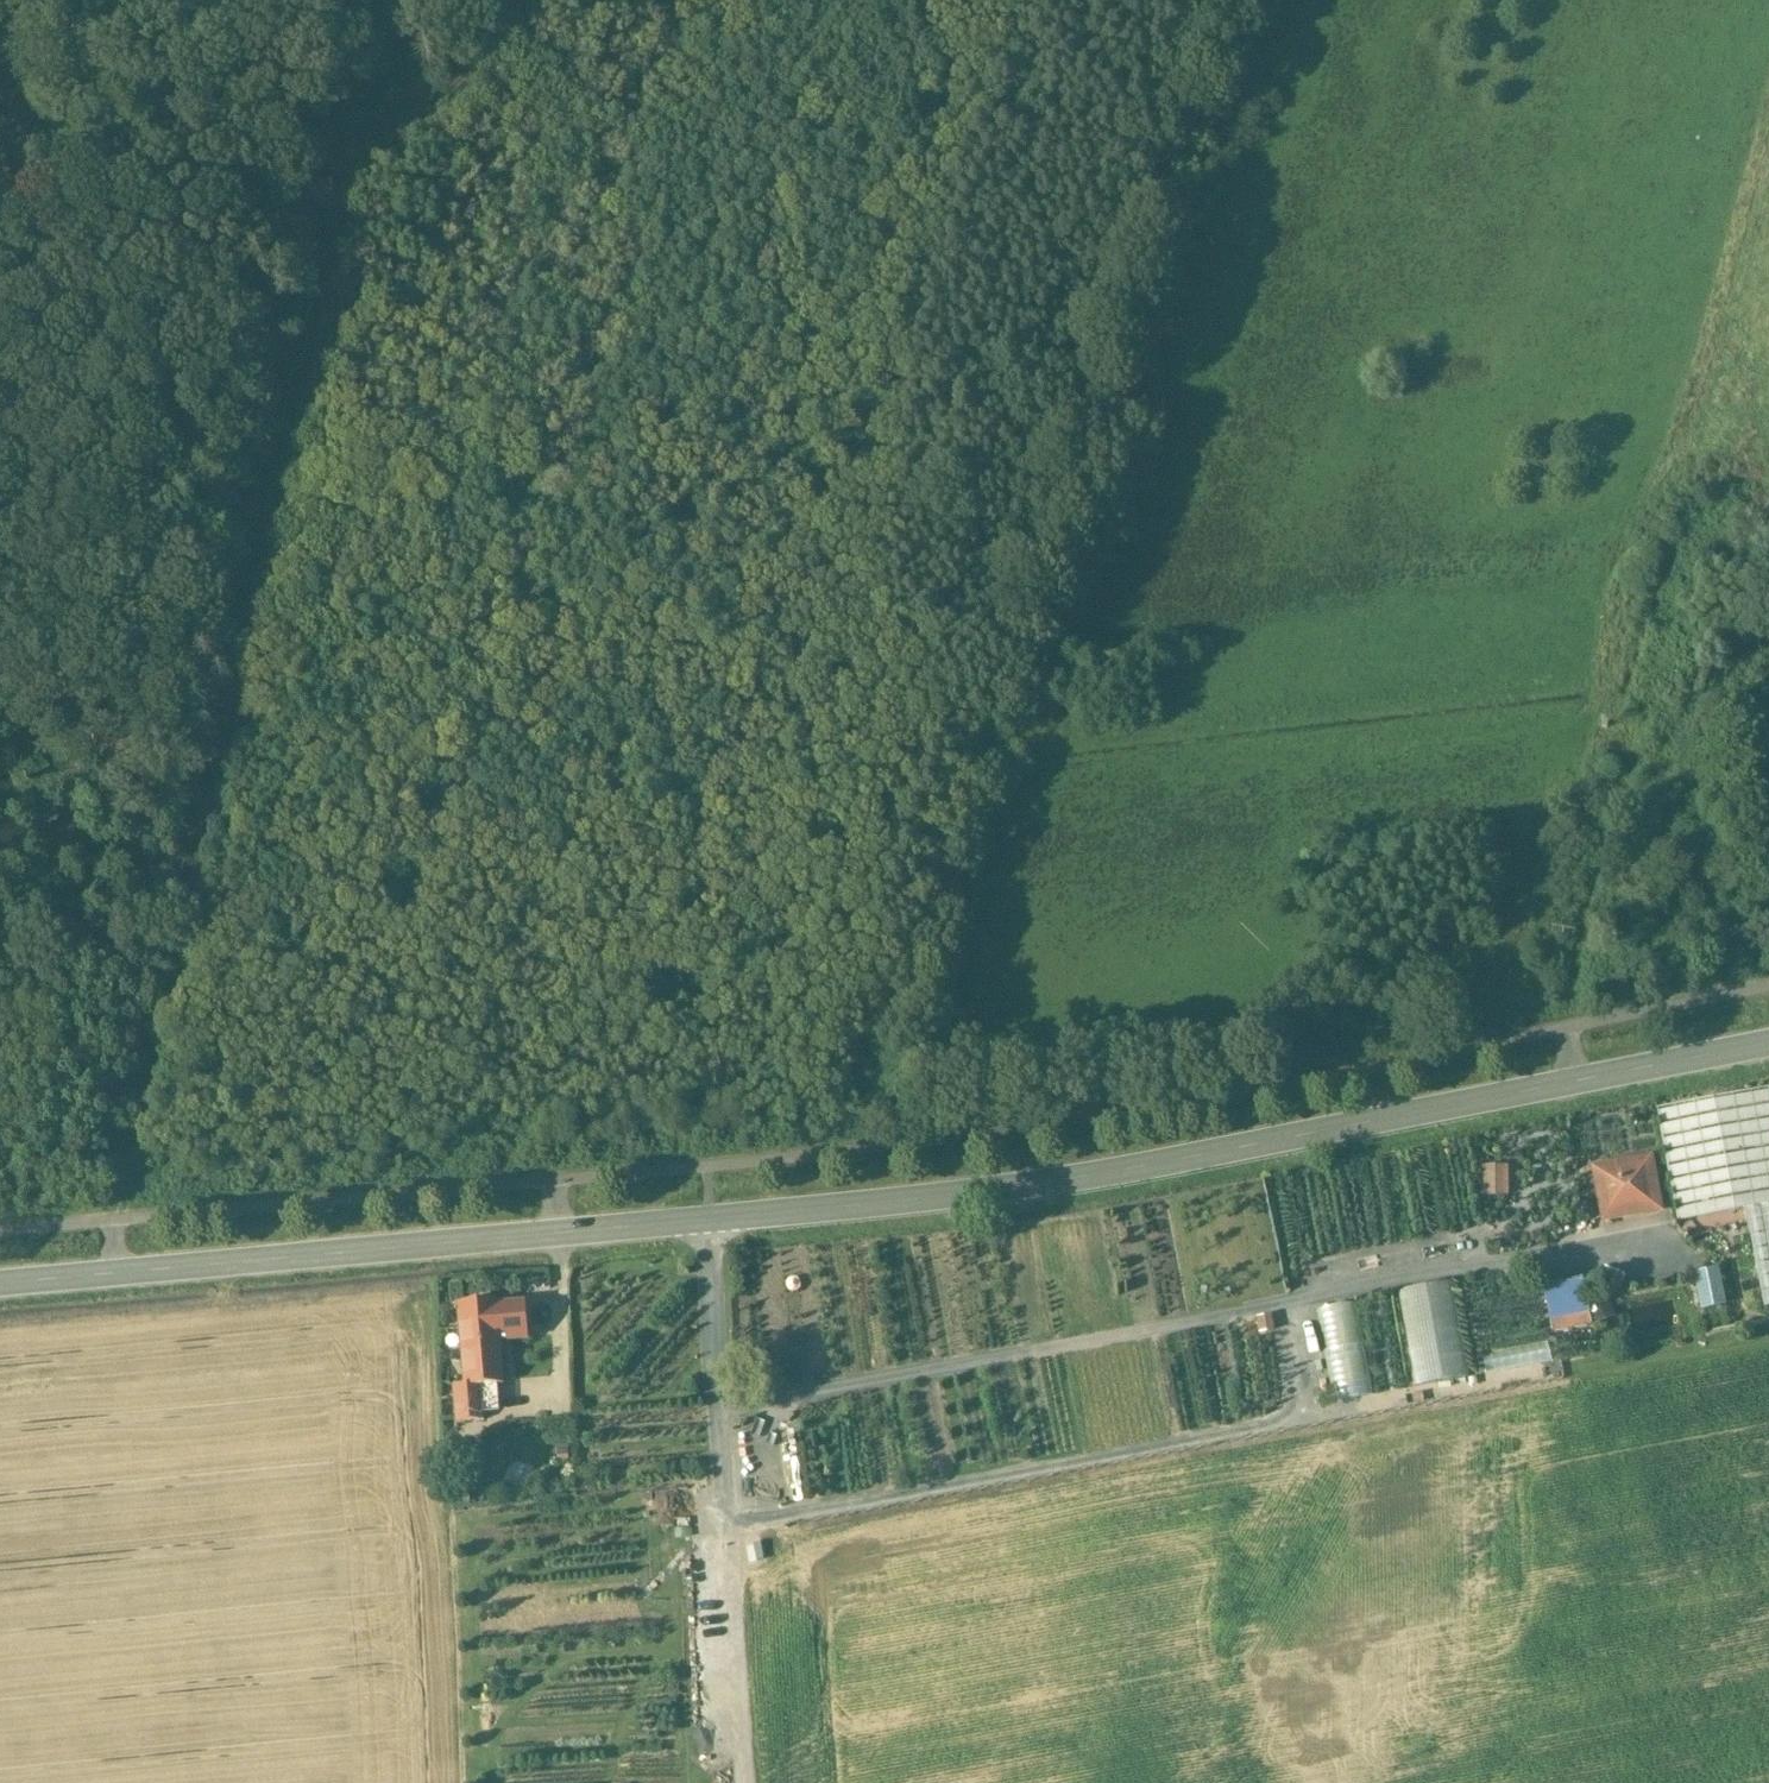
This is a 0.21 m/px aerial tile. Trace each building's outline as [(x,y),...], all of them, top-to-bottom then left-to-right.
[(1656,1108),(1677,1222),(1745,1209),(1763,1308),(1768,1306),(1768,1087),(1656,1108)] [(1652,1159),(1594,1169),(1603,1222),(1661,1212),(1652,1159)] [(1517,1194),(1516,1163),(1489,1165),(1490,1195),(1517,1194)] [(1724,1304),(1717,1270),(1696,1274),(1703,1308),(1724,1304)] [(1590,1313),(1583,1278),(1542,1285),(1548,1320),(1590,1313)] [(1451,1283),(1398,1293),(1416,1388),(1469,1378),(1451,1283)] [(1637,1342),(1683,1334),(1678,1297),(1631,1304),(1637,1342)] [(499,1301),(458,1305),(465,1386),(482,1384),(482,1387),(497,1386),(505,1385),(501,1332),(528,1330),(525,1303),(499,1305),(499,1301)] [(1356,1304),(1318,1310),(1333,1402),(1372,1396),(1356,1304)] [(482,1387),(482,1384),(465,1386),(454,1387),(457,1423),(485,1420),(485,1413),(482,1387)] [(497,1386),(482,1387),(485,1413),(499,1412),(497,1386)]
